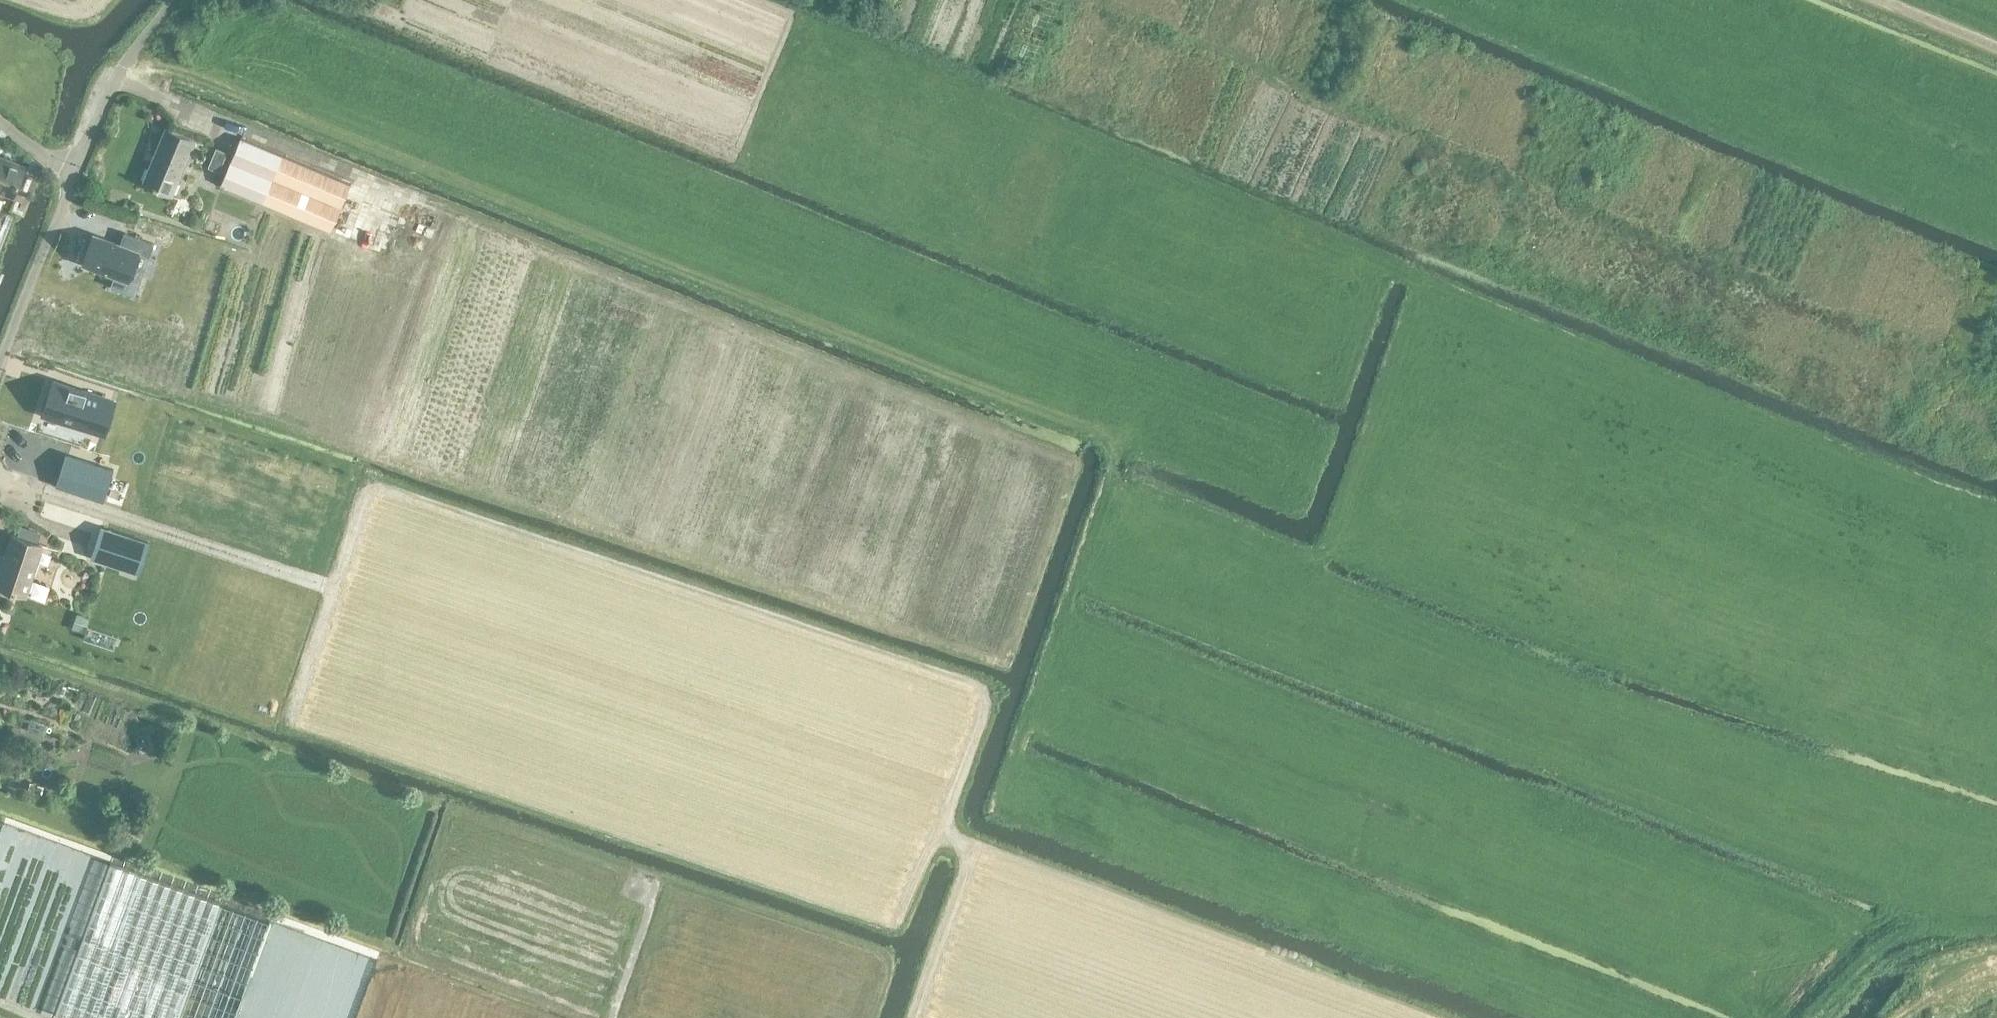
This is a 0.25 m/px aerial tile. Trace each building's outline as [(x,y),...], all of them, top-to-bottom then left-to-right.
[(143,181),(172,194),(194,139),(166,126),(143,181)] [(240,136),(232,155),(220,184),(263,201),(331,230),(351,183),(283,153),(240,136)] [(216,147),(208,165),(220,169),(227,152),(216,147)] [(14,194),(25,165),(0,155),(0,189),(14,194)] [(349,237),(363,201),(348,195),(333,231),(349,237)] [(14,215),(0,208),(0,250),(14,215)] [(129,279),(139,251),(150,255),(155,242),(124,231),(120,244),(93,235),(83,263),(129,279)] [(100,434),(111,401),(62,384),(51,418),(100,434)] [(55,484),(104,500),(114,469),(65,453),(55,484)] [(139,570),(149,539),(101,524),(92,555),(139,570)] [(26,593),(43,544),(13,534),(2,567),(0,566),(0,584),(26,593)] [(55,1014),(67,1017),(178,1017),(220,902),(111,862),(55,1014)]
